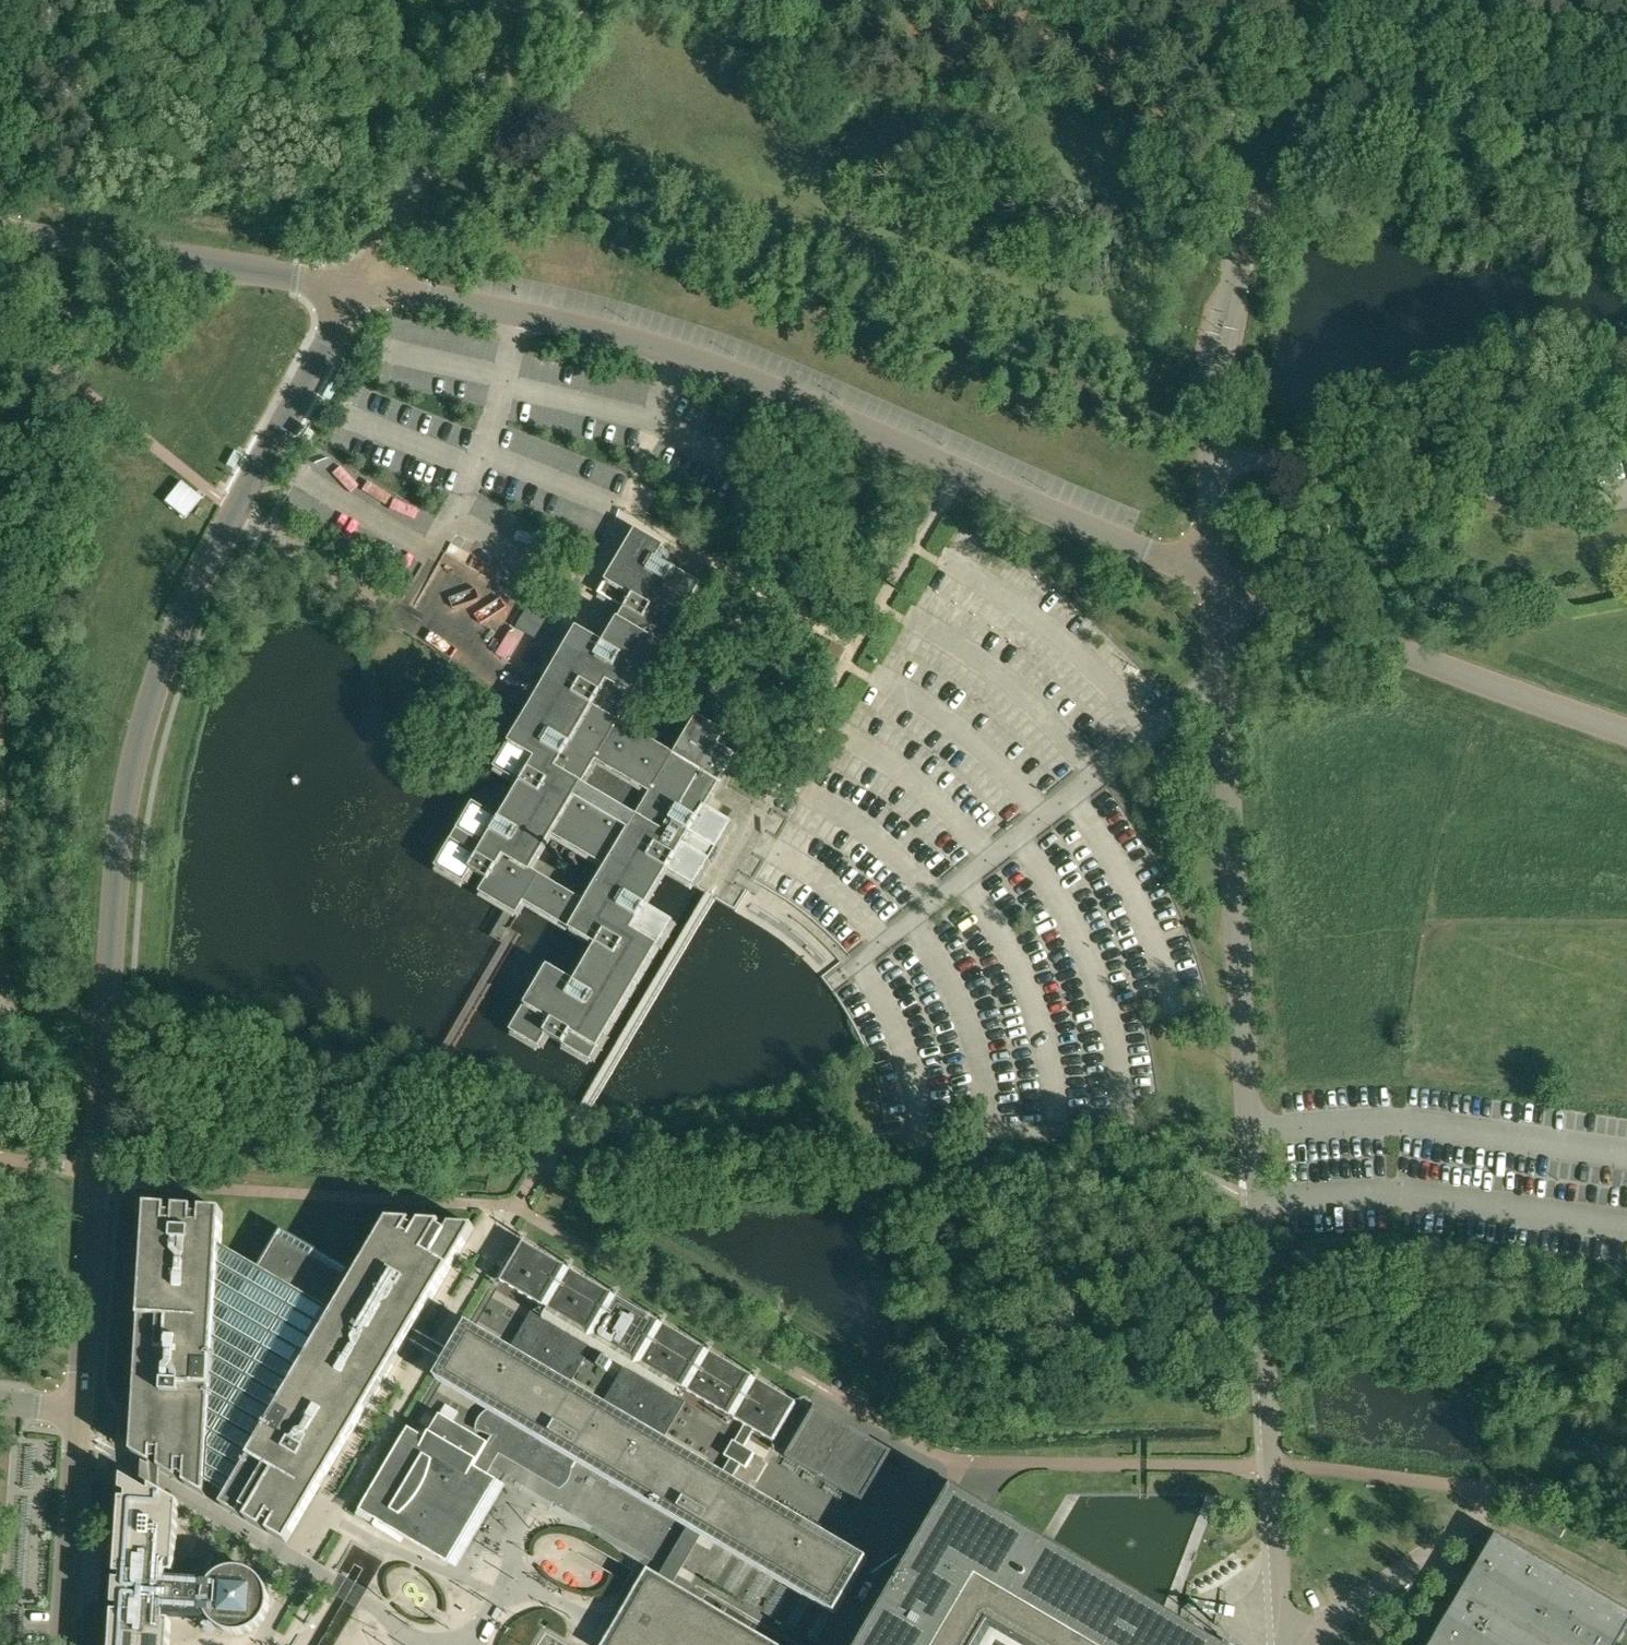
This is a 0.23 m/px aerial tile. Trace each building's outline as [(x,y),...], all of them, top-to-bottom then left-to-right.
[(524,904),(570,931),(597,947),(574,985),(548,970),(511,1032),(538,1048),(546,1036),(589,1062),(671,923),(644,907),(665,871),(692,887),(702,871),(707,862),(710,864),(718,851),(715,849),(729,824),(703,809),(734,756),(716,746),(723,733),(695,716),(671,756),(617,724),(699,586),(654,559),(662,546),(635,531),(598,593),(624,609),(603,645),(576,629),(546,680),(531,705),(528,712),(494,769),(501,773),(522,785),(501,821),(473,805),(436,868),(463,884),(470,872),(487,882),(480,893),(518,915),(524,904)] [(840,660),(846,650),(832,642),(827,652),(840,660)] [(133,1453),(150,1464),(152,1487),(162,1492),(163,1471),(178,1480),(178,1476),(186,1476),(186,1484),(186,1485),(205,1496),(206,1496),(207,1483),(228,1495),(222,1506),(240,1517),(244,1510),(251,1514),(247,1521),(262,1530),(266,1523),(273,1528),(270,1534),(287,1544),(304,1516),(348,1441),(408,1341),(446,1363),(440,1374),(446,1377),(452,1365),(447,1362),(452,1352),(414,1330),(474,1227),(451,1226),(447,1233),(440,1229),(442,1225),(421,1224),(417,1231),(411,1227),(413,1224),(412,1223),(389,1222),(336,1314),(328,1309),(350,1272),(282,1230),(258,1269),(221,1247),(223,1212),(202,1211),(202,1218),(194,1218),(195,1210),(176,1209),(176,1216),(168,1216),(168,1209),(148,1207),(133,1453)] [(480,1425),(479,1430),(492,1436),(488,1443),(440,1415),(426,1438),(409,1428),(360,1511),(377,1521),(374,1526),(376,1527),(379,1522),(397,1533),(407,1539),(449,1563),(497,1480),(485,1473),(499,1451),(521,1463),(524,1458),(529,1450),(573,1467),(577,1460),(573,1458),(576,1454),(581,1457),(680,1515),(678,1520),(689,1526),(690,1527),(661,1578),(670,1584),(671,1583),(700,1533),(713,1541),(837,1613),(846,1597),(858,1578),(868,1560),(732,1480),(741,1465),(747,1468),(755,1453),(745,1447),(755,1431),(773,1442),(796,1403),(759,1381),(524,1243),(501,1282),(549,1309),(544,1318),(534,1313),(508,1357),(471,1335),(465,1331),(458,1343),(452,1352),(447,1362),(452,1365),(446,1377),(494,1405),(490,1412),(485,1416),(482,1420),(480,1425)] [(446,1404),(440,1415),(453,1422),(459,1411),(446,1404)] [(816,1407),(786,1457),(816,1475),(851,1496),(863,1502),(893,1452),(881,1445),(846,1424),(816,1407)] [(9,1461),(10,1447),(10,1445),(0,1444),(0,1460),(9,1461)] [(9,1461),(0,1460),(0,1524),(4,1525),(8,1478),(9,1461)] [(171,1621),(165,1620),(165,1615),(166,1615),(208,1617),(211,1621),(213,1624),(216,1627),(220,1629),(223,1631),(227,1633),(231,1634),(236,1634),(240,1634),(244,1633),(248,1632),(252,1631),(255,1629),(259,1626),(262,1623),(264,1620),(266,1616),(268,1613),(269,1609),(270,1605),(270,1601),(269,1596),(269,1592),(267,1588),(265,1585),(263,1581),(260,1578),(257,1575),(253,1573),(250,1571),(246,1570),(242,1569),(237,1569),(233,1569),(225,1571),(221,1573),(218,1575),(215,1577),(212,1581),(211,1581),(195,1581),(194,1580),(195,1571),(186,1571),(187,1558),(186,1558),(185,1580),(168,1579),(168,1573),(174,1573),(175,1568),(179,1502),(162,1492),(152,1487),(151,1486),(150,1487),(150,1488),(150,1492),(147,1491),(123,1477),(122,1491),(123,1492),(128,1494),(127,1499),(121,1499),(116,1574),(122,1575),(122,1581),(115,1580),(114,1606),(120,1606),(119,1612),(113,1612),(111,1644),(170,1644),(171,1621)] [(954,1489),(863,1644),(980,1644),(991,1626),(1000,1631),(1023,1644),(1219,1644),(954,1489)] [(1569,1524),(1536,1505),(1528,1518),(1561,1538),(1569,1524)] [(1626,1630),(1626,1611),(1504,1539),(1496,1534),(1494,1538),(1486,1551),(1470,1578),(1463,1590),(1431,1644),(1618,1644),(1626,1630)] [(744,1627),(744,1626),(701,1601),(701,1602),(685,1592),(670,1584),(661,1578),(656,1575),(636,1609),(634,1609),(631,1609),(629,1610),(627,1611),(625,1613),(624,1615),(624,1616),(623,1617),(623,1619),(623,1622),(624,1624),(625,1626),(627,1627),(629,1629),(631,1629),(634,1630),(636,1629),(638,1629),(640,1627),(642,1626),(642,1625),(649,1629),(642,1641),(641,1641),(639,1641),(638,1641),(637,1642),(636,1644),(775,1644),(744,1627)]
